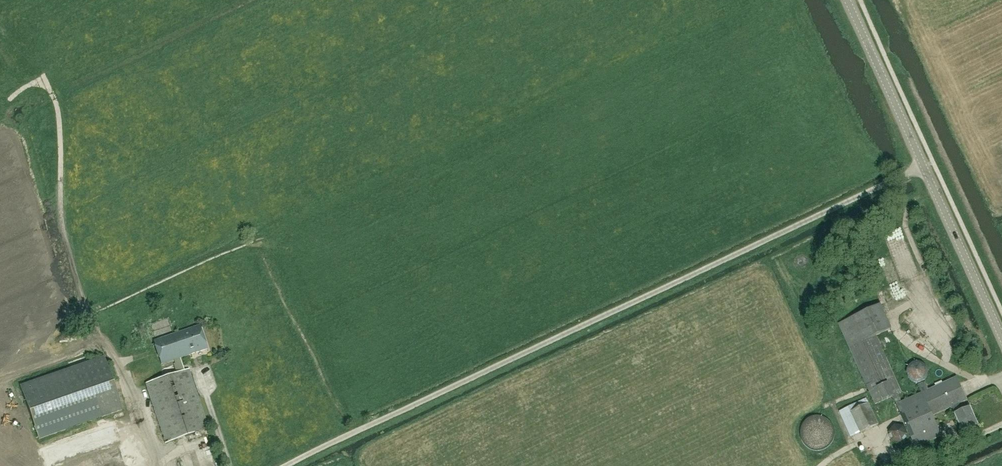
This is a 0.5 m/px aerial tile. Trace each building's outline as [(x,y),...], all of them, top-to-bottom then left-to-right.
[(906,272),(920,267),(902,224),(889,230),(906,272)] [(882,266),(896,262),(893,250),(879,254),(882,266)] [(901,403),(897,394),(901,393),(875,336),(891,329),(880,306),(839,324),(875,405),(893,397),(915,448),(941,436),(932,416),(952,407),(955,414),(963,433),(977,426),(969,408),(962,411),(959,404),(966,401),(956,378),(926,391),(923,383),(918,385),(922,393),(901,403)] [(199,326),(153,341),(160,364),(175,360),(180,358),(207,349),(199,326)] [(38,439),(122,410),(103,356),(20,386),(38,439)] [(216,368),(214,361),(208,362),(209,369),(216,368)] [(177,373),(145,384),(165,443),(208,429),(188,370),(184,371),(177,373)] [(847,407),(850,412),(860,433),(878,425),(868,404),(866,399),(847,407)] [(837,432),(833,413),(825,415),(826,418),(817,420),(820,436),(837,432)] [(145,452),(128,461),(130,465),(153,465),(145,452)]
